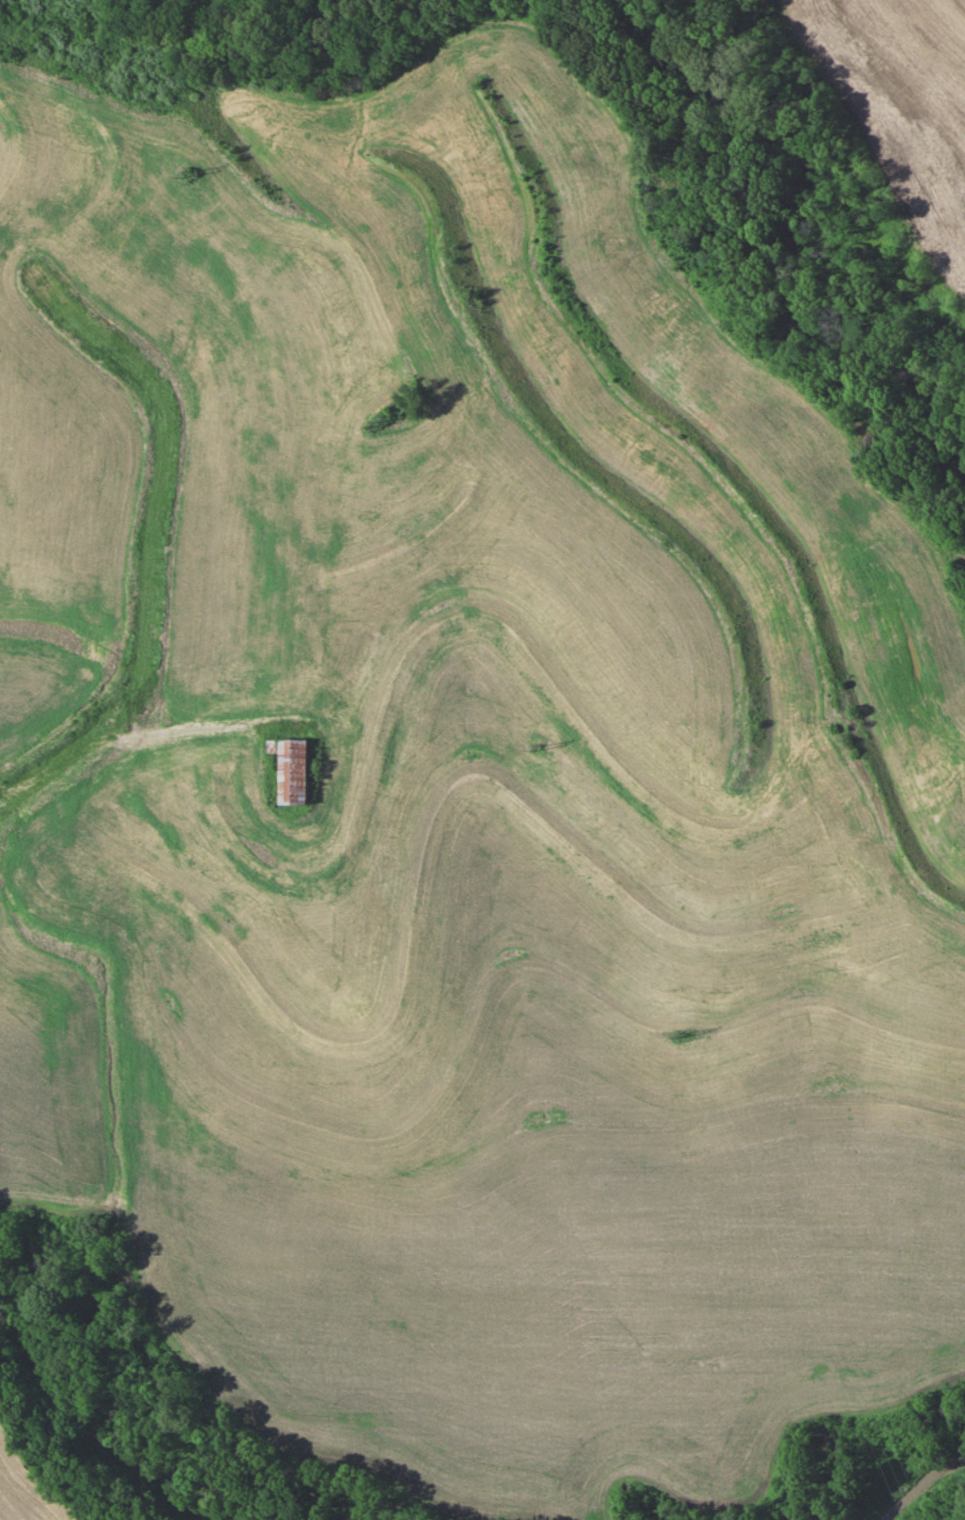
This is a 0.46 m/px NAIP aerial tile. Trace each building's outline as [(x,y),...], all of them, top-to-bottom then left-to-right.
[(277,753),(277,803),(305,803),(305,738),(266,738),(266,753),(277,753)]
